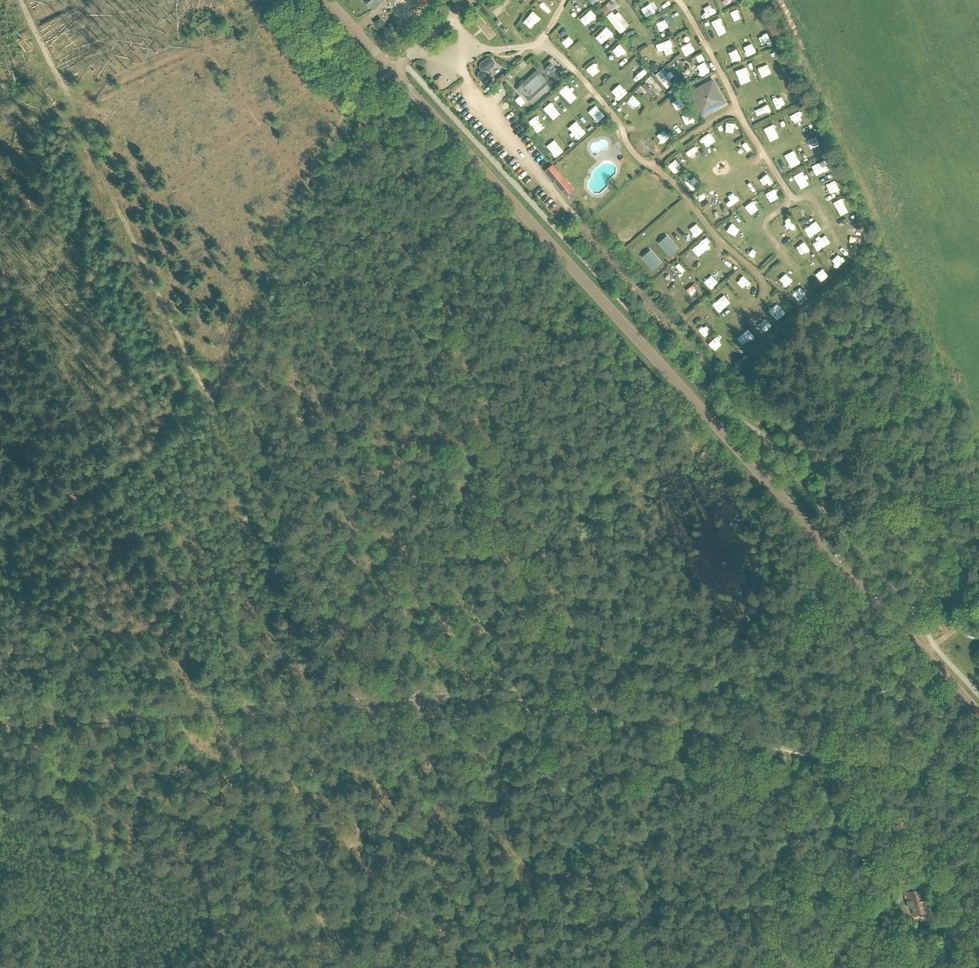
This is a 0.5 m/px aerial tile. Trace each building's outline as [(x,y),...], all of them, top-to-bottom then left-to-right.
[(373,9),(383,0),(365,0),(373,9)] [(409,0),(399,8),(409,20),(419,13),(409,0)] [(517,4),(514,0),(506,0),(512,8),(517,4)] [(533,2),(544,12),(551,5),(545,0),(535,0),(533,2)] [(614,11),(606,0),(604,0),(597,5),(606,17),(614,11)] [(715,12),(710,0),(704,0),(700,2),(705,16),(715,12)] [(720,8),(730,4),(728,0),(717,0),(720,8)] [(577,17),(583,26),(595,18),(589,8),(577,17)] [(670,17),(676,31),(684,27),(678,13),(670,17)] [(696,22),(702,19),(700,13),(694,16),(696,22)] [(527,15),(519,23),(528,33),(537,25),(527,15)] [(713,35),(723,31),(717,20),(708,24),(713,35)] [(472,21),(468,26),(480,38),(485,33),(472,21)] [(759,29),(751,34),(756,40),(763,35),(759,29)] [(554,38),(560,45),(568,38),(562,31),(554,38)] [(683,50),(694,42),(691,38),(681,47),(683,50)] [(668,40),(652,44),(654,51),(670,47),(668,40)] [(722,61),(735,54),(731,46),(724,50),(722,47),(717,50),(722,61)] [(572,56),(577,63),(588,55),(583,48),(572,56)] [(685,50),(681,53),(684,59),(689,57),(685,50)] [(488,84),(491,82),(492,78),(489,74),(492,72),(490,69),(494,66),(494,62),(492,59),(488,59),(481,63),(481,67),(483,70),(480,73),(479,76),(484,84),(488,84)] [(528,65),(523,60),(519,64),(523,69),(528,65)] [(622,67),(629,77),(637,71),(630,61),(622,67)] [(544,70),(556,81),(562,74),(551,63),(544,70)] [(510,69),(516,73),(520,68),(514,64),(510,69)] [(703,64),(692,67),(694,76),(705,73),(703,64)] [(752,77),(760,75),(756,64),(749,66),(752,77)] [(537,70),(517,89),(522,94),(523,93),(532,104),(552,86),(537,70)] [(728,73),(730,83),(739,80),(736,71),(728,73)] [(663,88),(668,84),(657,73),(652,78),(663,88)] [(594,75),(589,78),(594,86),(599,83),(594,75)] [(569,77),(561,84),(572,97),(580,90),(569,77)] [(609,78),(597,90),(605,99),(617,88),(609,78)] [(701,116),(726,103),(713,79),(689,92),(701,116)] [(764,102),(769,110),(778,105),(773,97),(764,102)] [(662,112),(672,105),(669,100),(658,107),(662,112)] [(540,107),(545,115),(555,110),(550,101),(540,107)] [(625,104),(617,111),(627,123),(635,116),(625,104)] [(675,104),(672,109),(677,113),(680,107),(675,104)] [(753,106),(745,112),(751,120),(759,115),(753,106)] [(595,107),(587,115),(594,123),(602,115),(595,107)] [(800,109),(794,111),(797,124),(804,122),(800,109)] [(689,111),(679,116),(683,123),(693,118),(689,111)] [(525,121),(532,128),(541,119),(534,112),(525,121)] [(774,120),(777,129),(789,125),(786,116),(774,120)] [(660,134),(657,137),(662,143),(669,137),(656,122),(652,126),(660,134)] [(730,133),(736,133),(736,124),(724,123),(723,138),(730,138),(730,133)] [(574,139),(581,134),(575,124),(567,129),(574,139)] [(761,141),(769,135),(764,127),(755,134),(761,141)] [(704,150),(712,144),(704,132),(696,138),(704,150)] [(643,135),(634,142),(645,154),(653,147),(643,135)] [(553,157),(561,151),(554,142),(546,149),(553,157)] [(816,142),(810,146),(814,153),(821,149),(816,142)] [(747,143),(735,152),(741,159),(753,151),(747,143)] [(682,152),(688,159),(694,154),(688,147),(682,152)] [(665,163),(673,170),(678,164),(670,158),(665,163)] [(598,189),(615,168),(604,160),(588,181),(598,189)] [(545,171),(566,197),(574,190),(553,164),(545,171)] [(795,174),(799,183),(808,179),(804,169),(795,174)] [(765,188),(773,182),(764,170),(756,176),(765,188)] [(829,192),(836,188),(829,176),(823,180),(829,192)] [(773,188),(766,193),(772,202),(779,197),(773,188)] [(836,209),(846,206),(843,196),(833,200),(836,209)] [(740,208),(749,220),(757,215),(749,202),(740,208)] [(853,215),(844,217),(845,225),(854,223),(853,215)] [(796,226),(784,234),(791,243),(802,235),(796,226)] [(671,253),(678,248),(666,233),(659,238),(671,253)] [(705,234),(697,241),(704,250),(712,243),(705,234)] [(760,259),(768,247),(760,242),(752,254),(760,259)] [(810,243),(805,245),(808,254),(813,251),(810,243)] [(641,255),(654,270),(663,262),(650,248),(641,255)] [(725,263),(730,272),(739,266),(733,258),(725,263)] [(713,268),(706,277),(714,283),(721,273),(713,268)] [(754,281),(748,273),(746,275),(743,270),(736,275),(746,287),(754,281)] [(784,292),(777,299),(784,306),(791,300),(784,292)] [(713,314),(720,307),(713,299),(706,305),(713,314)] [(697,325),(704,331),(712,323),(705,317),(697,325)] [(749,322),(741,330),(747,336),(755,329),(749,322)] [(922,888),(907,892),(913,914),(928,910),(922,888)]
